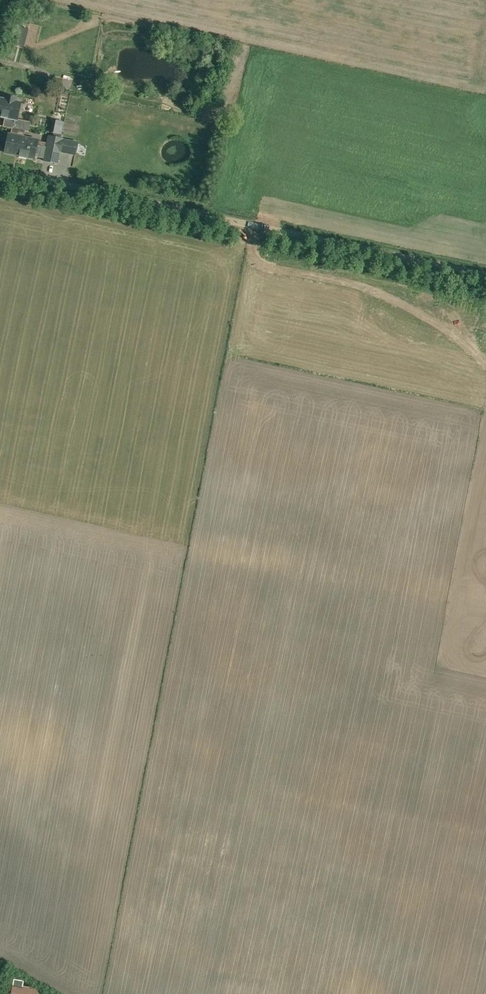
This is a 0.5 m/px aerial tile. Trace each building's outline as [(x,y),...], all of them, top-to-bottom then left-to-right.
[(19,38),(17,44),(24,46),(25,40),(27,35),(20,34),(19,38)] [(12,128),(25,131),(28,132),(30,122),(17,119),(20,103),(16,102),(17,98),(5,96),(4,99),(0,98),(0,126),(3,126),(3,127),(12,128)] [(64,122),(55,121),(53,132),(62,134),(64,122)] [(25,131),(12,128),(10,134),(8,134),(4,153),(34,158),(36,145),(46,147),(43,160),(58,163),(60,152),(75,155),(77,142),(48,136),(47,143),(37,141),(37,140),(24,137),(25,131)]
